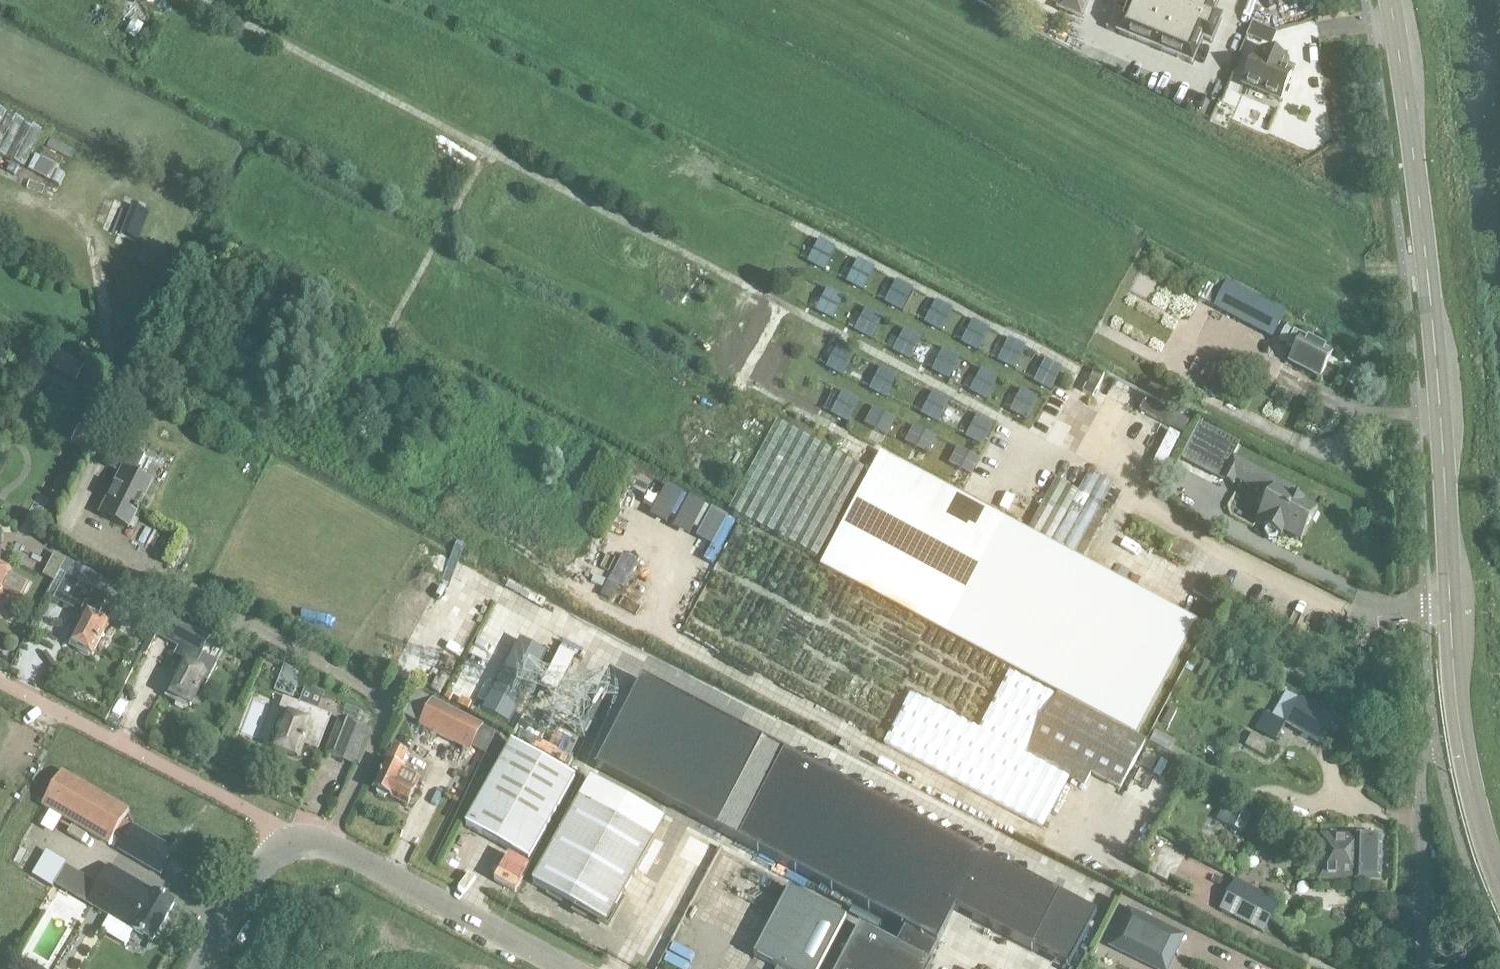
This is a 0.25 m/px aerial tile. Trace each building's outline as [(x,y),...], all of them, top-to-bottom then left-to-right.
[(1060,8),(1082,17),(1089,0),(1063,0),(1061,5),(1060,8)] [(1119,33),(1156,48),(1176,0),(1124,0),(1122,5),(1129,8),(1119,33)] [(1156,48),(1192,63),(1203,38),(1210,41),(1220,18),(1213,15),(1219,0),(1176,0),(1156,48)] [(1253,39),(1259,26),(1252,23),(1247,37),(1253,39)] [(1253,60),(1243,84),(1280,99),(1290,75),(1281,71),(1286,60),(1264,51),(1259,62),(1253,60)] [(141,235),(149,213),(134,207),(125,229),(141,235)] [(808,262),(825,271),(836,250),(819,241),(808,262)] [(858,261),(847,282),(863,291),(864,291),(875,270),(858,261)] [(902,312),(913,291),(896,282),(885,303),(902,312)] [(1274,338),(1285,316),(1228,288),(1217,310),(1274,338)] [(844,298),(827,290),(816,311),(834,319),(844,298)] [(942,332),(953,311),(936,302),(925,323),(942,332)] [(883,318),(866,309),(855,331),(872,339),(883,318)] [(979,352),(990,331),(973,321),(962,343),(979,352)] [(911,360),(922,339),(905,330),(894,351),(911,360)] [(1285,330),(1279,341),(1282,342),(1291,346),(1290,348),(1296,352),(1290,362),(1322,378),(1334,354),(1309,342),(1309,340),(1296,334),(1295,335),(1288,331),(1285,330)] [(998,361),(1016,369),(1026,348),(1009,340),(998,361)] [(39,353),(30,346),(22,356),(31,364),(39,353)] [(855,355),(838,346),(827,367),(844,376),(855,355)] [(950,380),(960,358),(943,350),(932,371),(950,380)] [(83,364),(59,352),(53,364),(76,376),(83,364)] [(1051,391),(1063,369),(1046,360),(1034,382),(1051,391)] [(898,377),(881,368),(870,389),(887,398),(898,377)] [(987,400),(999,379),(982,370),(970,391),(987,400)] [(1011,411),(1028,420),(1039,398),(1021,390),(1011,411)] [(842,391),(831,412),(848,421),(859,400),(842,391)] [(922,414),(938,423),(950,402),(933,393),(922,414)] [(1172,414),(1145,400),(1140,411),(1172,428),(1182,434),(1188,423),(1172,414)] [(886,437),(895,420),(875,408),(866,425),(886,437)] [(994,425),(977,416),(966,437),(983,446),(994,425)] [(817,557),(865,468),(777,420),(729,510),(817,557)] [(915,427),(906,443),(927,455),(936,438),(915,427)] [(1159,480),(1181,437),(1170,431),(1148,475),(1159,480)] [(135,451),(141,440),(126,432),(120,443),(117,442),(105,466),(123,475),(102,515),(129,529),(152,483),(136,476),(146,456),(135,451)] [(959,448),(950,465),(971,476),(980,459),(959,448)] [(882,451),(821,564),(1060,692),(1139,734),(1172,672),(1200,620),(1172,605),(1083,558),(1075,553),(1110,491),(1113,484),(1091,471),(1079,493),(1056,480),(1029,529),(882,451)] [(1296,490),(1233,457),(1222,479),(1235,486),(1238,480),(1271,498),(1258,524),(1265,528),(1265,530),(1269,532),(1267,535),(1271,541),(1278,540),(1280,537),(1283,539),(1285,534),(1302,543),(1319,511),(1292,497),(1296,490)] [(5,590),(15,595),(22,599),(30,584),(22,581),(12,575),(12,573),(0,567),(1,531),(0,531),(0,599),(5,590)] [(55,554),(44,575),(54,581),(60,572),(66,560),(55,554)] [(624,589),(637,562),(622,554),(601,596),(610,601),(618,586),(624,589)] [(54,581),(48,595),(55,598),(85,613),(70,644),(79,648),(78,651),(89,657),(91,654),(94,656),(109,625),(97,618),(108,596),(105,594),(111,581),(109,580),(68,557),(67,558),(66,560),(60,572),(54,581)] [(164,611),(153,632),(182,647),(176,659),(183,663),(167,693),(178,699),(176,703),(185,707),(187,703),(191,705),(208,674),(195,667),(204,651),(212,635),(164,611)] [(509,725),(547,653),(521,639),(483,711),(509,725)] [(294,700),(303,676),(285,666),(275,693),(294,700)] [(1058,697),(1011,672),(980,730),(957,717),(930,767),(1045,828),(1072,777),(1087,785),(1093,773),(1123,788),(1147,742),(1058,695),(1058,697)] [(718,832),(766,738),(644,674),(597,768),(718,832)] [(913,694),(886,743),(930,767),(957,717),(913,694)] [(319,749),(331,717),(283,698),(277,714),(285,717),(273,748),(299,758),(305,743),(319,749)] [(468,750),(481,725),(433,700),(420,725),(468,750)] [(1301,701),(1287,725),(1321,745),(1335,721),(1301,700),(1301,701)] [(1265,712),(1255,731),(1276,743),(1287,725),(1272,716),(1265,712)] [(338,720),(325,753),(344,761),(357,727),(338,720)] [(528,861),(574,779),(511,744),(465,826),(528,861)] [(407,805),(415,791),(420,780),(403,772),(404,771),(399,768),(407,752),(393,745),(385,762),(386,763),(373,789),(377,790),(378,795),(384,798),(388,796),(407,805)] [(738,842),(906,929),(897,946),(860,927),(838,968),(931,968),(933,965),(928,963),(956,910),(1035,951),(1062,899),(983,858),(784,754),(738,842)] [(109,844),(130,809),(62,770),(59,777),(49,793),(42,805),(109,844)] [(579,799),(532,883),(606,924),(653,840),(664,820),(590,779),(579,799)] [(1227,826),(1228,823),(1235,809),(1226,805),(1224,803),(1223,806),(1215,820),(1224,824),(1227,826)] [(161,874),(175,849),(134,825),(119,850),(161,874)] [(1382,860),(1383,836),(1358,835),(1358,837),(1305,836),(1305,854),(1321,854),(1321,859),(1382,860)] [(1382,884),(1382,860),(1321,859),(1320,881),(1357,882),(1357,884),(1382,884)] [(153,940),(174,903),(109,867),(88,904),(153,940)] [(55,883),(35,871),(32,875),(53,887),(55,883)] [(1264,932),(1279,903),(1238,880),(1222,910),(1264,932)] [(84,896),(88,888),(78,882),(74,890),(84,896)] [(846,918),(788,888),(753,955),(777,967),(776,968),(819,968),(846,918)] [(1168,927),(1127,908),(1108,947),(1149,967),(1154,968),(1170,968),(1186,936),(1168,927)] [(113,919),(105,934),(131,950),(140,935),(113,919)] [(80,921),(53,968),(81,968),(102,933),(80,921)]
